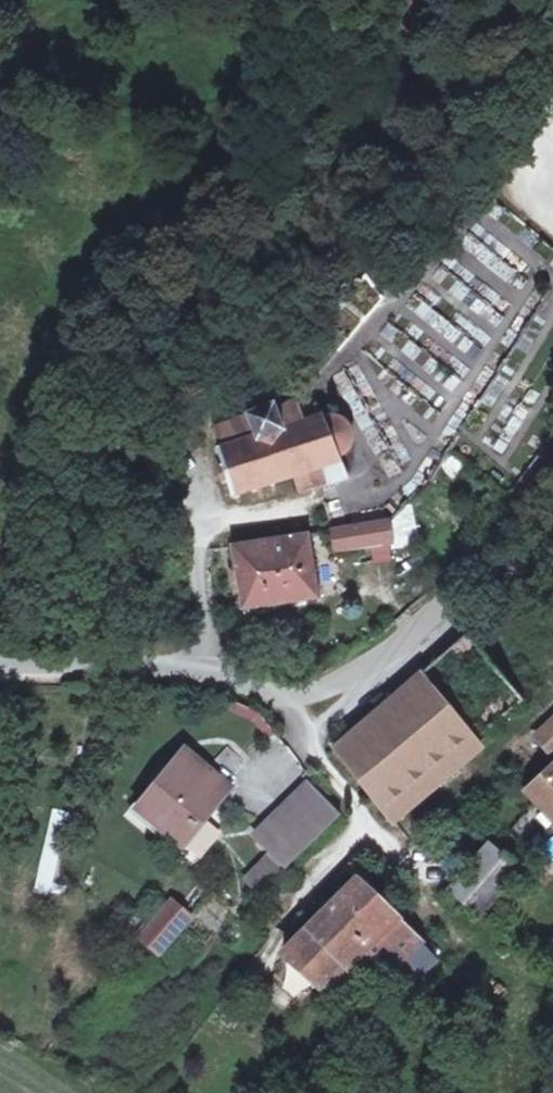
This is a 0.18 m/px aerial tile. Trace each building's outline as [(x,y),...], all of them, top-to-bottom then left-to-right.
[(297,402),(295,403),(275,410),(273,406),(212,430),(220,449),(216,450),(217,453),(218,453),(222,464),(220,465),(226,483),(228,482),(231,494),(232,497),(235,496),(236,499),(240,498),(239,494),(252,490),(253,493),(258,492),(256,488),(270,484),(271,487),(276,486),(274,482),(296,475),(302,494),(320,488),(348,479),(339,456),(342,455),(347,451),(351,444),(351,440),(351,433),(349,427),(343,421),(338,418),(332,417),(329,417),(325,418),(324,419),(317,404),(305,408),(304,406),(302,405),(300,404),(298,404),(297,402)] [(491,521),(499,510),(486,499),(477,509),(491,521)] [(396,546),(419,543),(413,505),(390,508),(396,546)] [(391,543),(388,520),(334,530),(337,551),(391,543)] [(318,597),(308,535),(233,547),(243,609),(318,597)] [(389,815),(524,701),(468,635),(333,749),(389,815)] [(536,737),(552,755),(552,722),(536,737)] [(182,845),(229,788),(186,753),(139,811),(182,845)] [(552,815),(552,768),(529,790),(552,815)] [(285,870),(341,815),(311,784),(255,839),(271,856),(285,870)] [(49,895),(67,813),(55,811),(37,892),(49,895)] [(519,870),(490,845),(465,874),(494,899),(519,870)] [(261,895),(285,870),(271,856),(246,880),(261,895)] [(494,899),(465,874),(450,891),(479,916),(494,899)] [(422,944),(356,881),(284,956),(323,993),(363,952),(381,969),(370,980),(395,1003),(437,959),(422,944)] [(158,955),(191,916),(173,901),(140,939),(158,955)] [(361,1048),(374,1034),(363,1025),(351,1039),(361,1048)]
